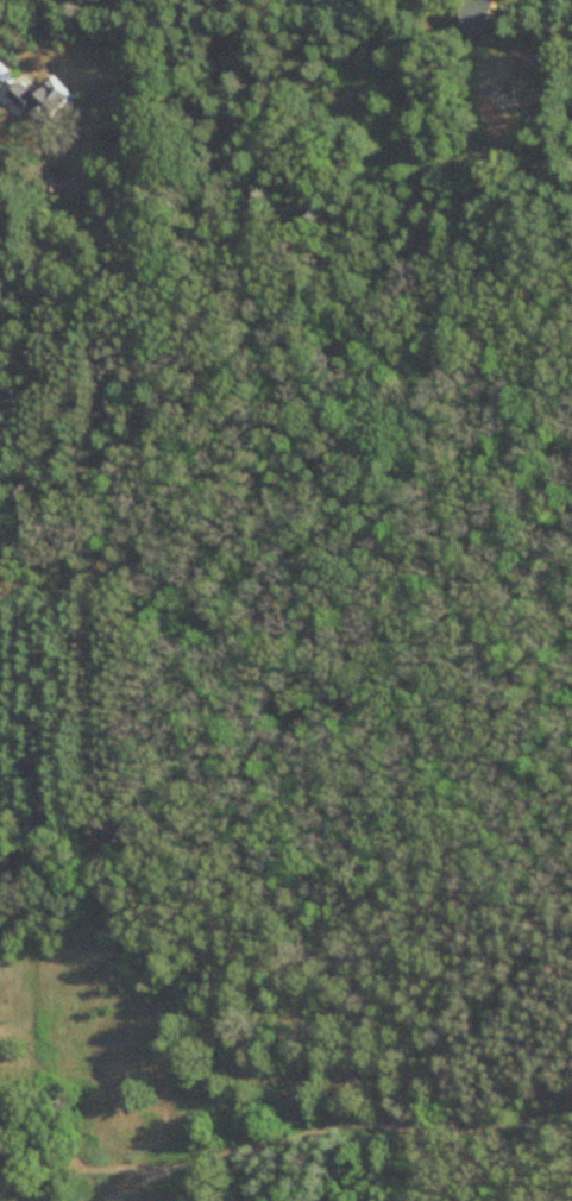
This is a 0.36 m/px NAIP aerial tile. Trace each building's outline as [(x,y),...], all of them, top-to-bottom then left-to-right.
[(21,81),(10,97),(50,126),(76,89),(55,74),(40,94),(21,81)] [(52,189),(71,188),(70,179),(52,180),(52,189)]
